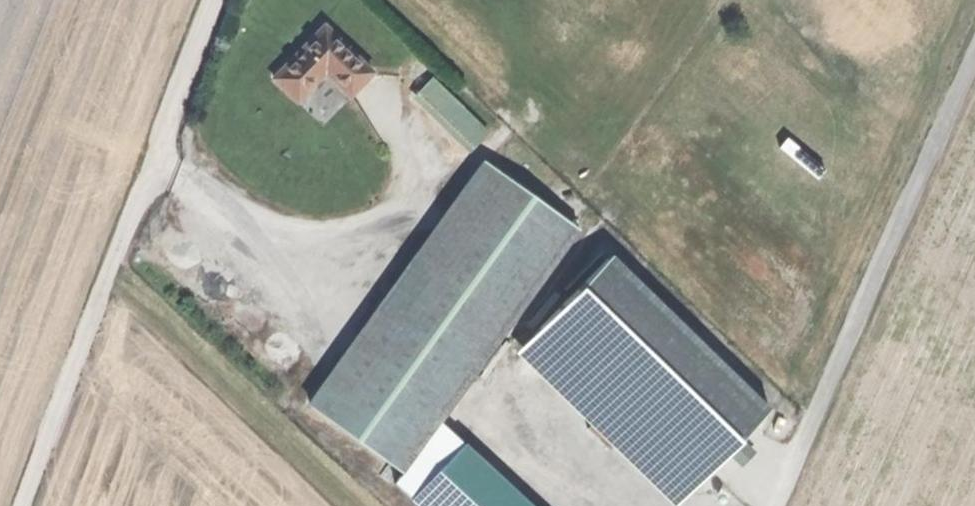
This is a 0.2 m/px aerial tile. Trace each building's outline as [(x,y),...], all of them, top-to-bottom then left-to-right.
[(273,84),(297,107),(325,78),(349,100),(372,75),(324,30),(296,59),(273,84)] [(432,84),(418,99),(473,152),(487,137),(432,84)] [(487,168),(311,412),(403,478),(439,428),(579,234),(487,168)] [(634,432),(693,490),(770,412),(613,257),(536,335),(603,402),(627,425),(634,432)] [(621,431),(627,425),(603,402),(592,412),(616,436),(621,431)] [(629,438),(634,432),(627,425),(621,431),(629,438)] [(461,448),(439,428),(403,478),(396,489),(410,503),(461,448)] [(461,448),(410,503),(414,505),(525,505),(461,448)]
